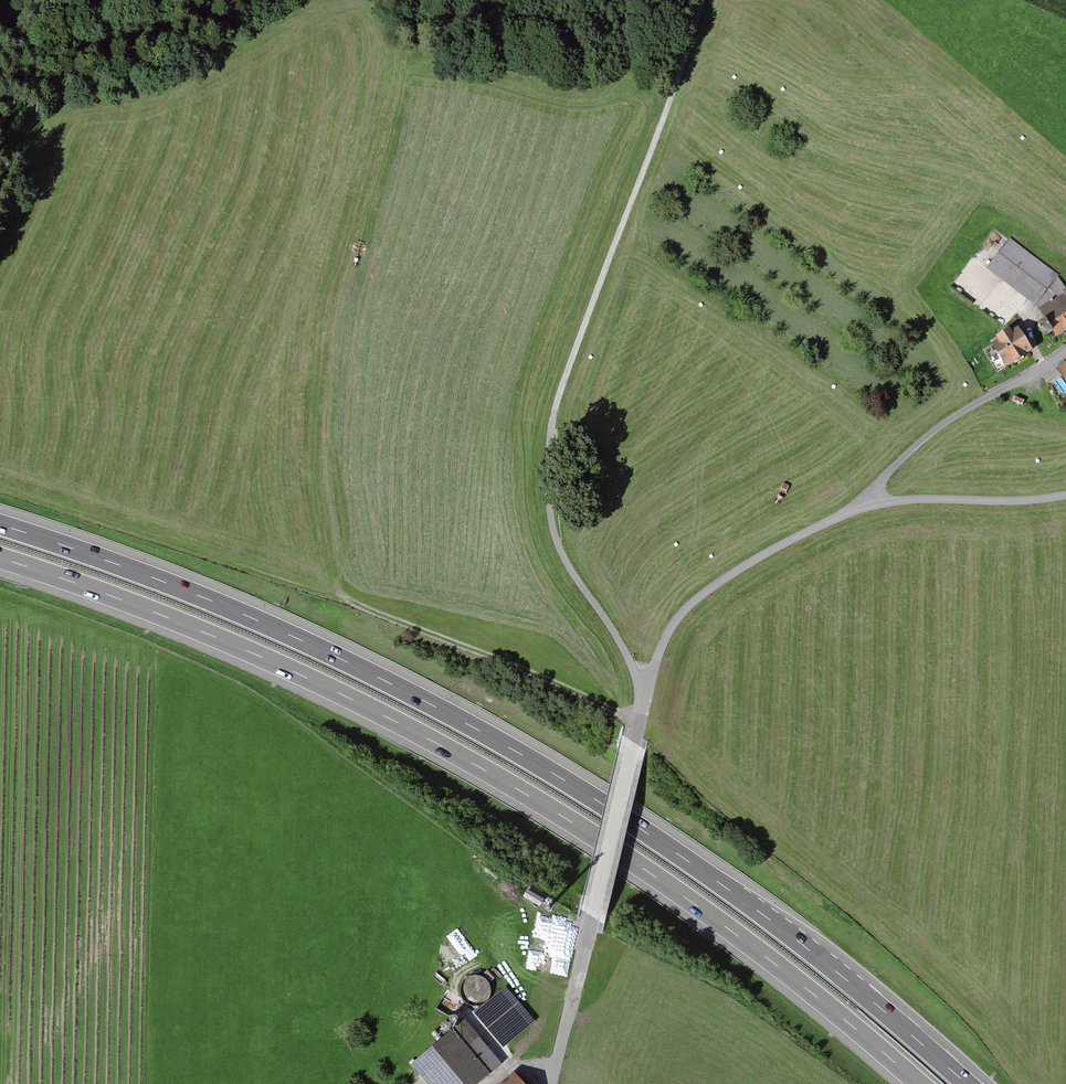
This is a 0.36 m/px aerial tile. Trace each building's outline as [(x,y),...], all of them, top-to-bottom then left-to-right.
[(1057,338),(1065,332),(1065,287),(1058,277),(1060,275),(1011,239),(987,270),(1035,307),(1044,319),(1037,325),(1045,336),(1052,331),(1057,338)] [(995,346),(1009,369),(1036,353),(1021,329),(1015,332),(1013,329),(999,338),(1001,342),(995,346)] [(469,981),(465,984),(464,987),(462,991),(463,996),(465,1001),(468,1004),(475,1006),(479,1006),(484,1004),(487,1001),(490,994),(490,990),(488,985),(486,983),(483,980),(478,979),(473,979),(469,981)] [(507,989),(475,1014),(504,1049),(536,1024),(507,989)] [(465,1026),(412,1071),(424,1083),(486,1083),(503,1070),(465,1026)]
